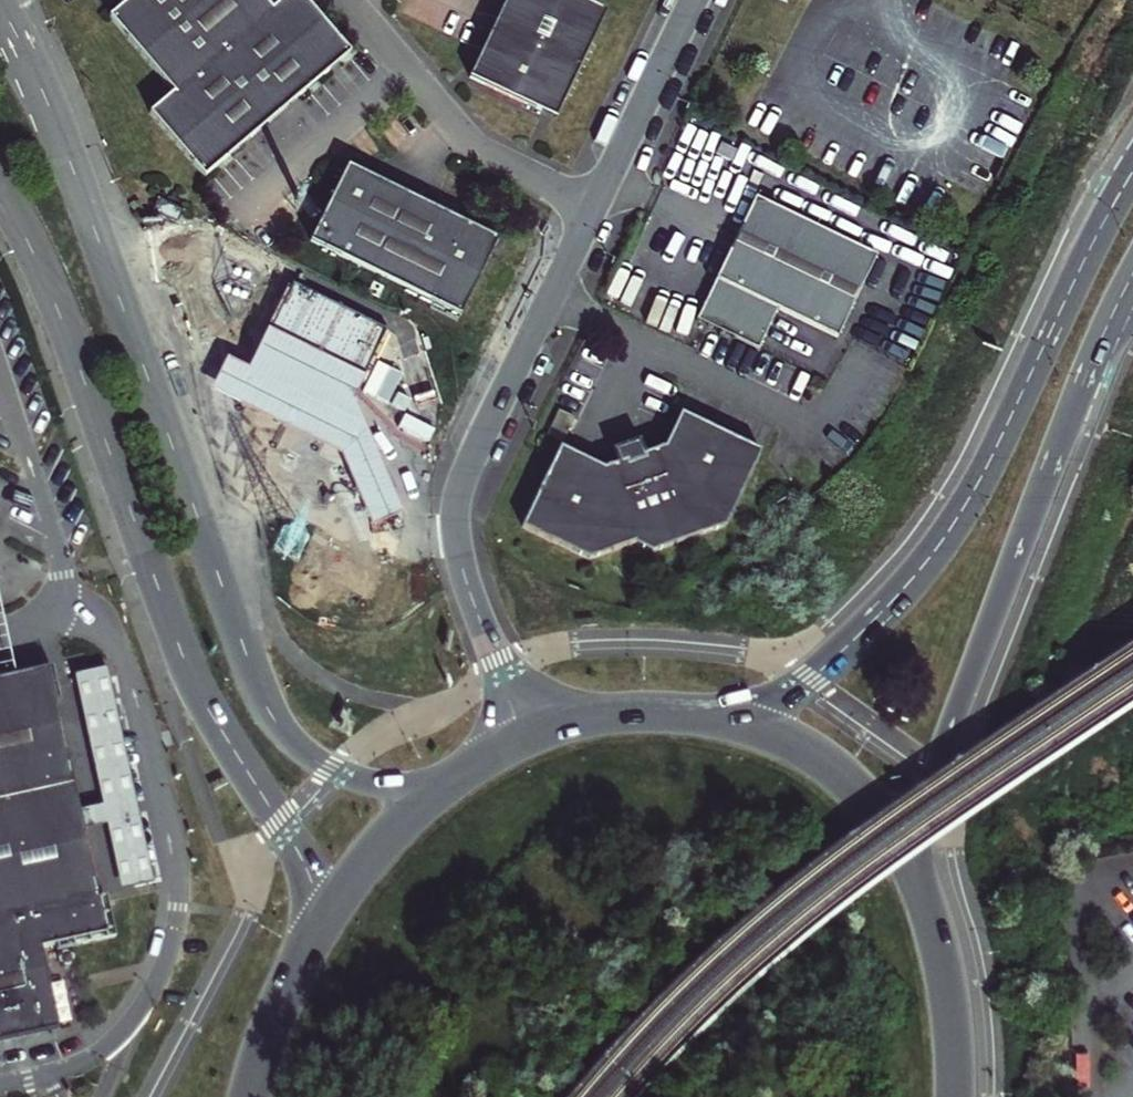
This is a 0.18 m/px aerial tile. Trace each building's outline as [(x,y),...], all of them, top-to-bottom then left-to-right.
[(109,7),(168,87),(143,106),(195,175),(348,59),(304,0),(284,0),(271,9),(264,0),(119,0),(109,7)] [(472,74),(561,117),(612,10),(603,6),(606,0),(507,0),(472,74)] [(739,151),(720,142),(714,155),(732,164),(739,151)] [(504,238),(353,165),(315,242),(466,315),(504,238)] [(876,257),(753,200),(697,322),(704,326),(709,328),(758,351),(776,311),(837,339),(876,257)] [(387,330),(293,282),(267,332),(362,380),(387,330)] [(362,380),(267,332),(249,367),(228,356),(210,391),(339,455),(369,528),(403,514),(353,397),(362,380)] [(676,418),(659,454),(639,461),(600,475),(555,454),(519,533),(586,565),(630,546),(649,555),(722,534),(757,456),(676,418)] [(66,741),(49,662),(0,673),(0,756),(66,741)] [(74,669),(103,799),(80,804),(85,824),(107,819),(122,884),(155,877),(107,662),(74,669)] [(60,1023),(42,941),(107,927),(85,824),(80,804),(66,741),(0,756),(0,1036),(60,1023)]
